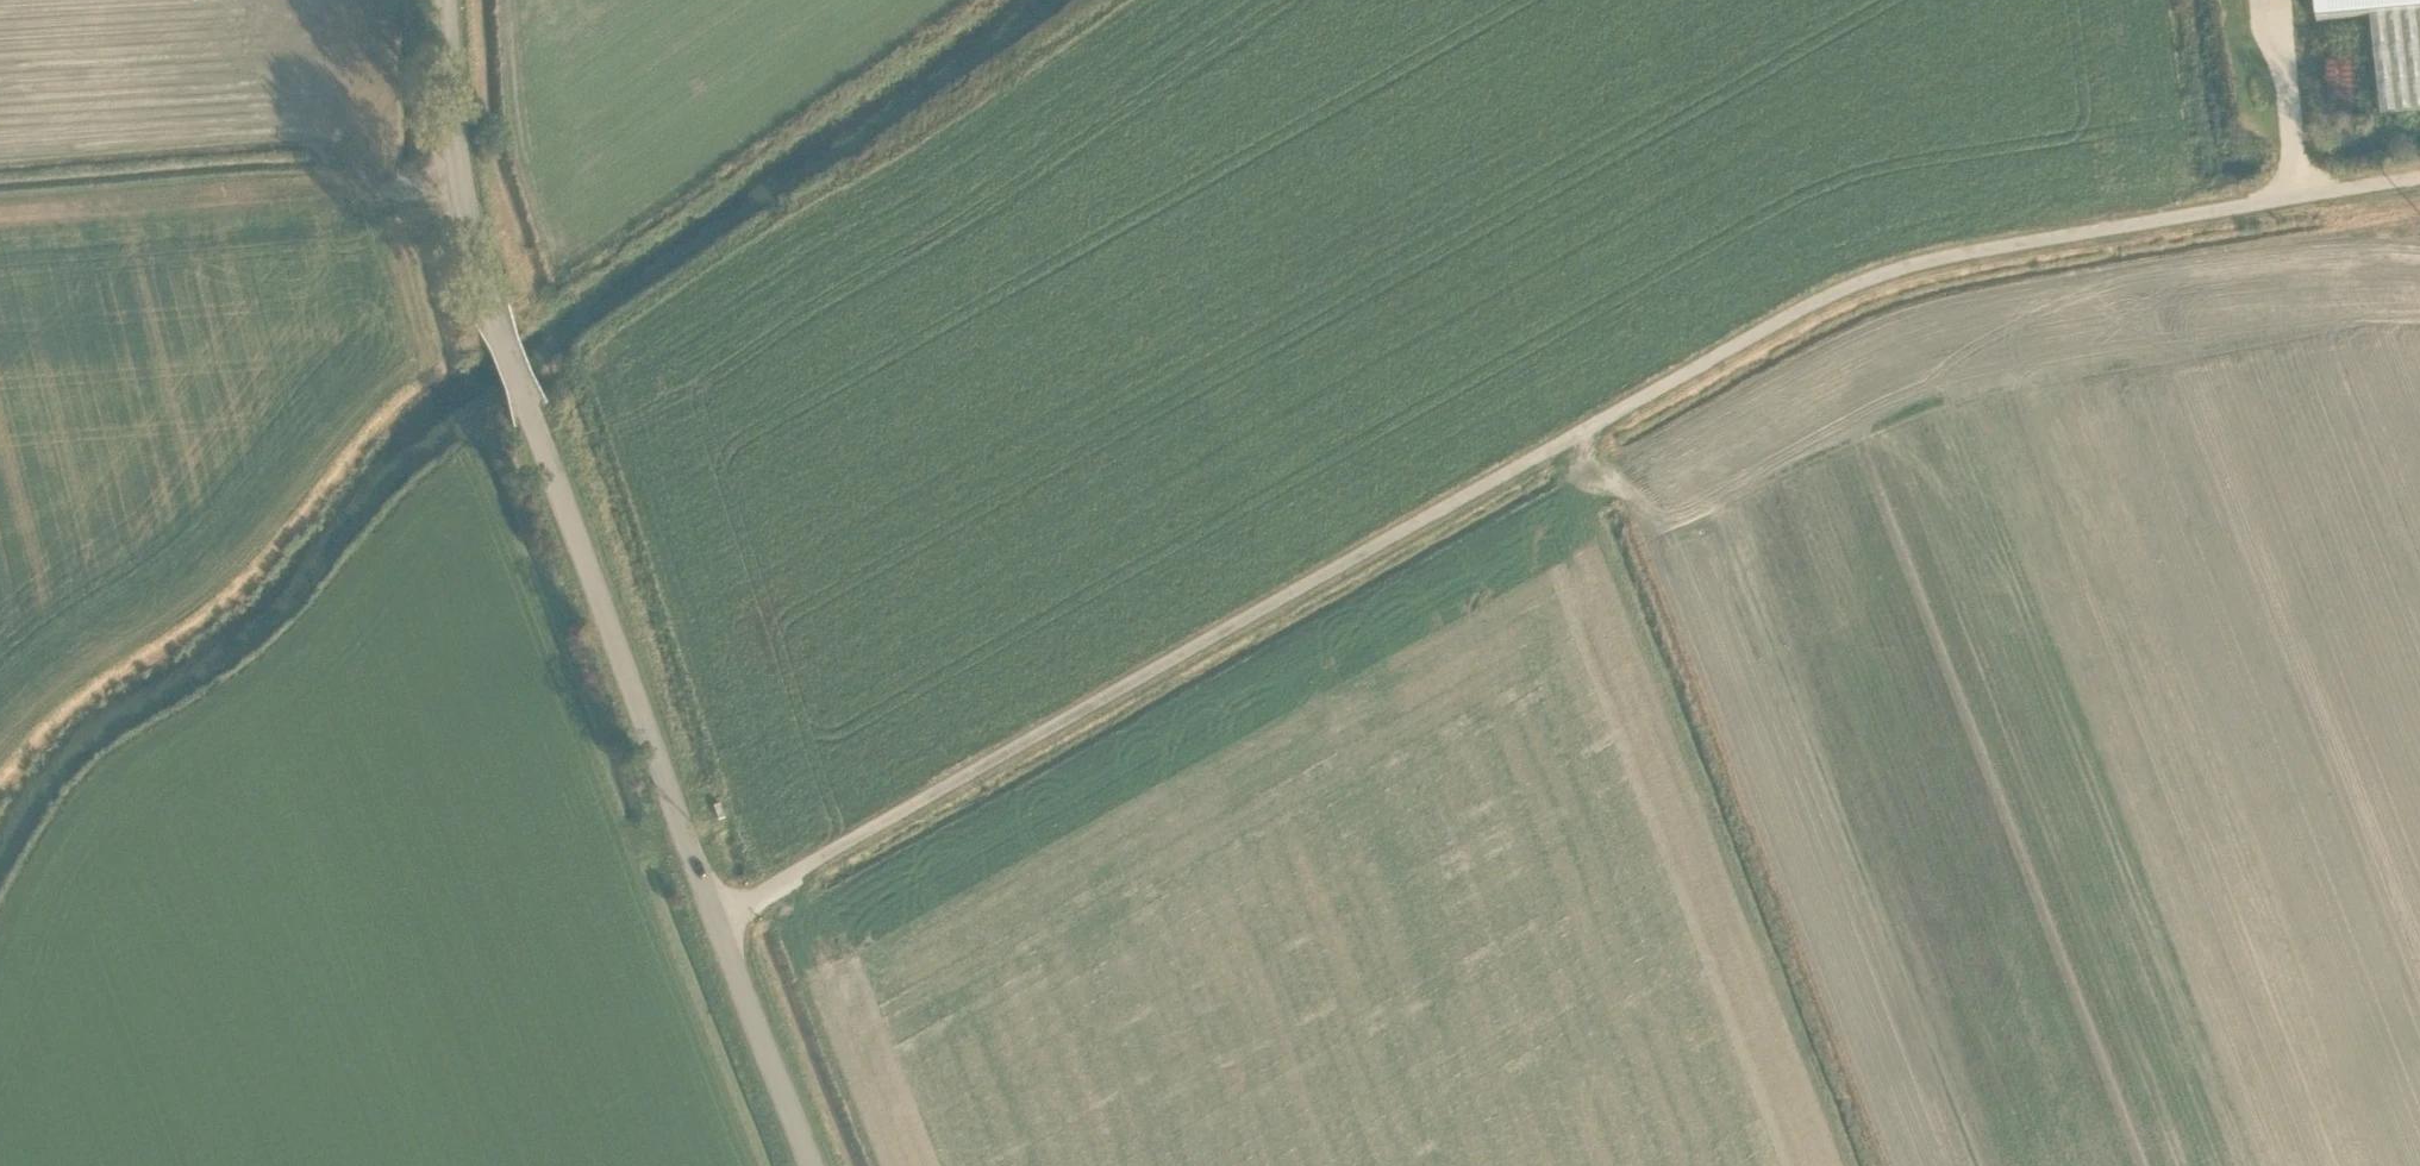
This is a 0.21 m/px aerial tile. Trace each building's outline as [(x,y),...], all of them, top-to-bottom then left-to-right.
[(2317,24),(2370,19),(2379,114),(2419,111),(2419,0),(2315,0),(2317,24)] [(2363,109),(2361,60),(2333,61),(2335,110),(2363,109)]
